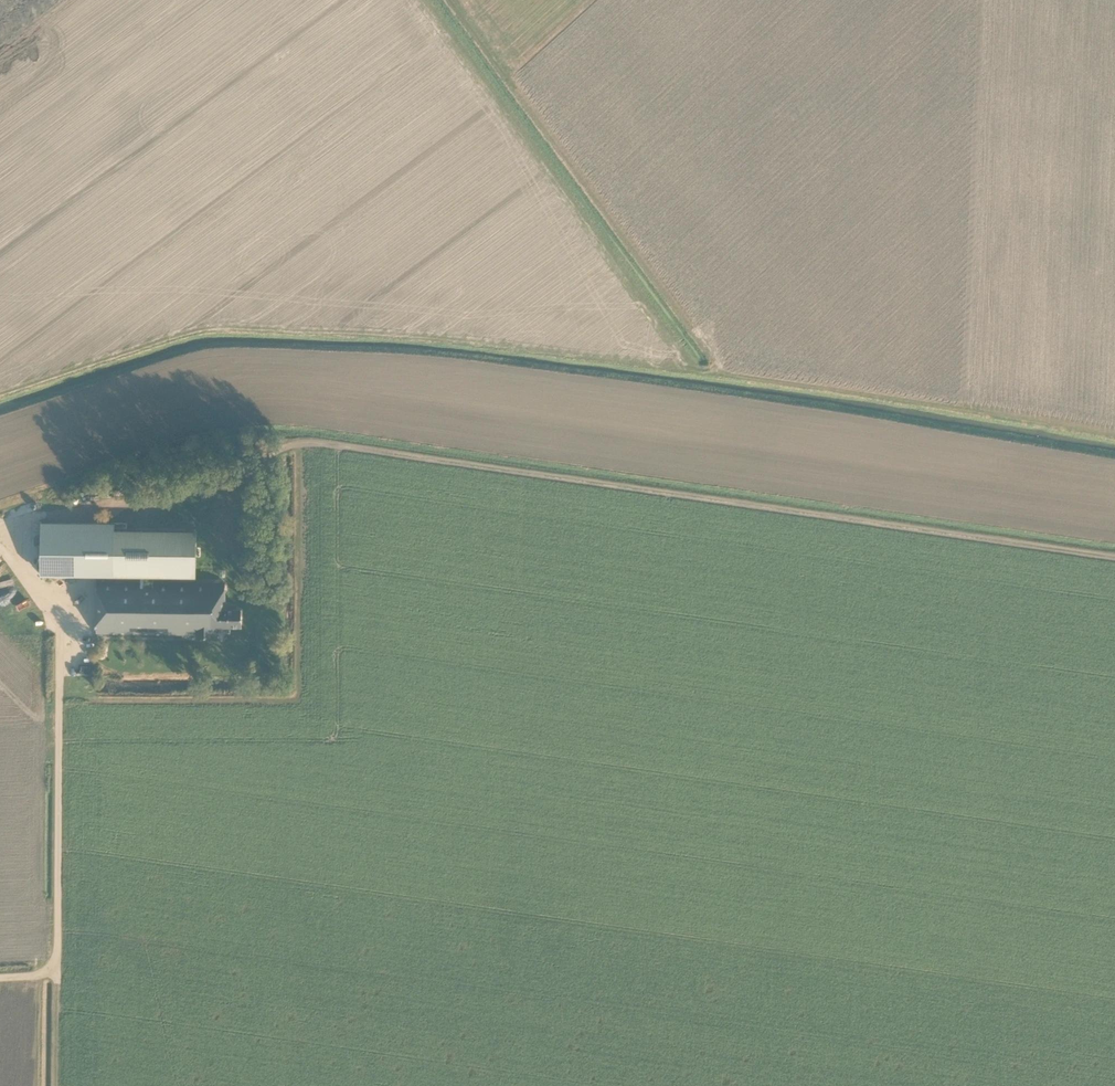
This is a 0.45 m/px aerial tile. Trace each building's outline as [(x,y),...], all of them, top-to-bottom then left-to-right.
[(225,582),(154,581),(154,576),(196,577),(197,530),(43,528),(43,574),(141,576),(141,581),(97,581),(97,632),(195,634),(195,632),(200,632),(200,637),(211,637),(211,632),(217,632),(217,626),(242,626),(242,609),(225,608),(225,582)]
